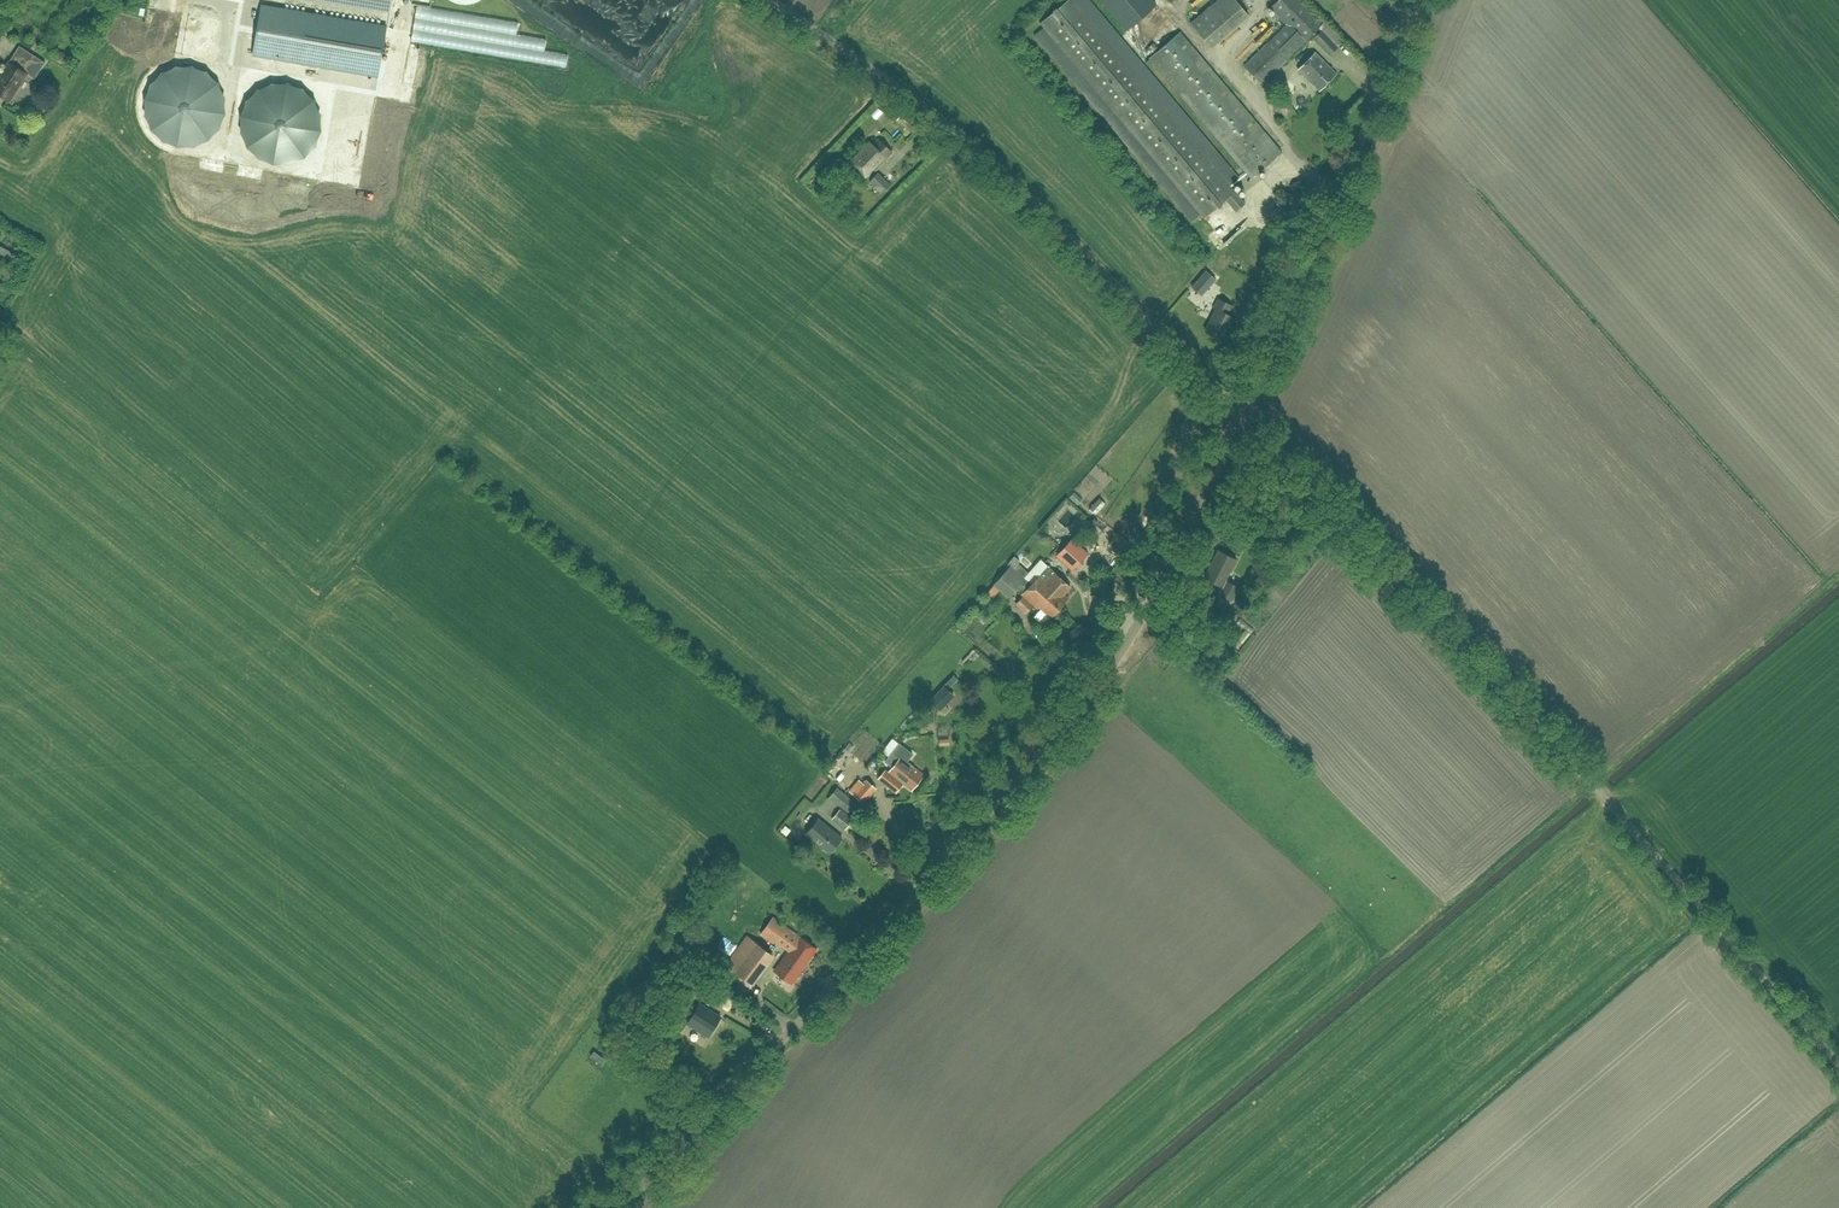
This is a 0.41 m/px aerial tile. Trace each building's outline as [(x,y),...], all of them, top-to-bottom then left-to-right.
[(1200,213),(1204,217),(1225,199),(1235,211),(1245,203),(1229,185),(1239,177),(1088,0),(1076,0),(1074,1),(1073,0),(1066,0),(1039,23),(1043,28),(1034,35),(1191,221),(1200,213)] [(1125,31),(1156,5),(1152,0),(1099,0),(1125,31)] [(1210,47),(1249,16),(1235,0),(1217,0),(1190,23),(1210,47)] [(1311,34),(1314,37),(1312,38),(1328,54),(1343,40),(1301,0),(1277,0),(1269,7),(1285,24),(1243,66),(1262,83),(1311,34)] [(378,76),(387,27),(261,5),(253,54),(378,76)] [(1251,32),(1261,40),(1268,31),(1257,23),(1251,32)] [(1250,178),(1281,152),(1180,32),(1149,58),(1250,178)] [(1319,91),(1336,74),(1315,52),(1297,69),(1319,91)] [(8,61),(0,75),(0,95),(9,101),(26,74),(32,77),(43,61),(30,53),(25,61),(14,54),(13,55),(15,56),(11,63),(8,61)] [(184,72),(189,100),(186,103),(184,106),(184,110),(186,113),(190,115),(194,115),(197,113),(199,110),(199,106),(198,103),(194,100),(199,72),(197,72),(197,65),(191,65),(190,70),(184,72)] [(1279,98),(1279,108),(1291,107),(1291,98),(1279,98)] [(283,119),(281,122),(253,117),(251,121),(275,125),(274,127),(281,128),(283,131),(287,132),(291,132),(294,130),(295,127),(295,123),(294,120),(291,118),(287,117),(283,119)] [(877,139),(872,145),(868,141),(849,162),(863,175),(871,167),(874,170),(891,152),(877,139)] [(881,193),(889,184),(877,172),(869,181),(881,193)] [(1278,172),(1268,181),(1274,187),(1283,178),(1278,172)] [(1284,198),(1289,204),(1298,196),(1293,190),(1284,198)] [(8,262),(13,252),(0,246),(0,258),(8,262)] [(1192,286),(1201,294),(1214,278),(1206,271),(1192,286)] [(1222,339),(1233,317),(1226,313),(1230,306),(1217,298),(1212,307),(1215,309),(1205,330),(1222,339)] [(1086,553),(1072,539),(1057,555),(1072,569),(1086,553)] [(1218,550),(1204,577),(1223,587),(1220,594),(1231,599),(1237,587),(1225,580),(1235,559),(1218,550)] [(1030,585),(1030,584),(1010,566),(993,585),(1006,597),(1018,584),(1025,590),(1021,595),(1036,609),(1038,607),(1049,618),(1051,616),(1053,618),(1056,618),(1060,614),(1060,611),(1058,608),(1046,597),(1045,598),(1030,585)] [(1054,572),(1047,580),(1040,573),(1030,584),(1030,585),(1045,598),(1046,597),(1058,608),(1067,598),(1063,595),(1070,587),(1054,572)] [(1213,632),(1220,616),(1211,612),(1204,628),(1213,632)] [(1250,633),(1253,629),(1240,619),(1236,623),(1250,633)] [(965,634),(973,636),(976,629),(967,626),(965,634)] [(939,709),(953,695),(944,686),(930,701),(939,709)] [(911,789),(923,774),(900,756),(888,771),(911,789)] [(861,803),(862,802),(867,796),(874,788),(864,780),(862,782),(858,779),(848,791),(851,794),(861,803)] [(850,809),(856,814),(860,817),(864,811),(855,804),(856,802),(836,787),(828,797),(848,812),(850,809)] [(844,829),(853,819),(839,809),(831,819),(844,829)] [(829,852),(842,837),(818,818),(805,833),(829,852)] [(791,983),(817,949),(772,917),(761,934),(773,942),(774,941),(788,950),(773,969),(791,983)] [(753,985),(774,956),(746,935),(724,964),(753,985)] [(675,993),(684,1000),(697,981),(687,974),(684,979),(683,979),(674,992),(675,993)] [(714,979),(708,975),(699,988),(706,992),(703,996),(711,1001),(719,1006),(729,990),(721,985),(722,984),(714,979)] [(708,1036),(720,1016),(699,1004),(687,1023),(708,1036)]
